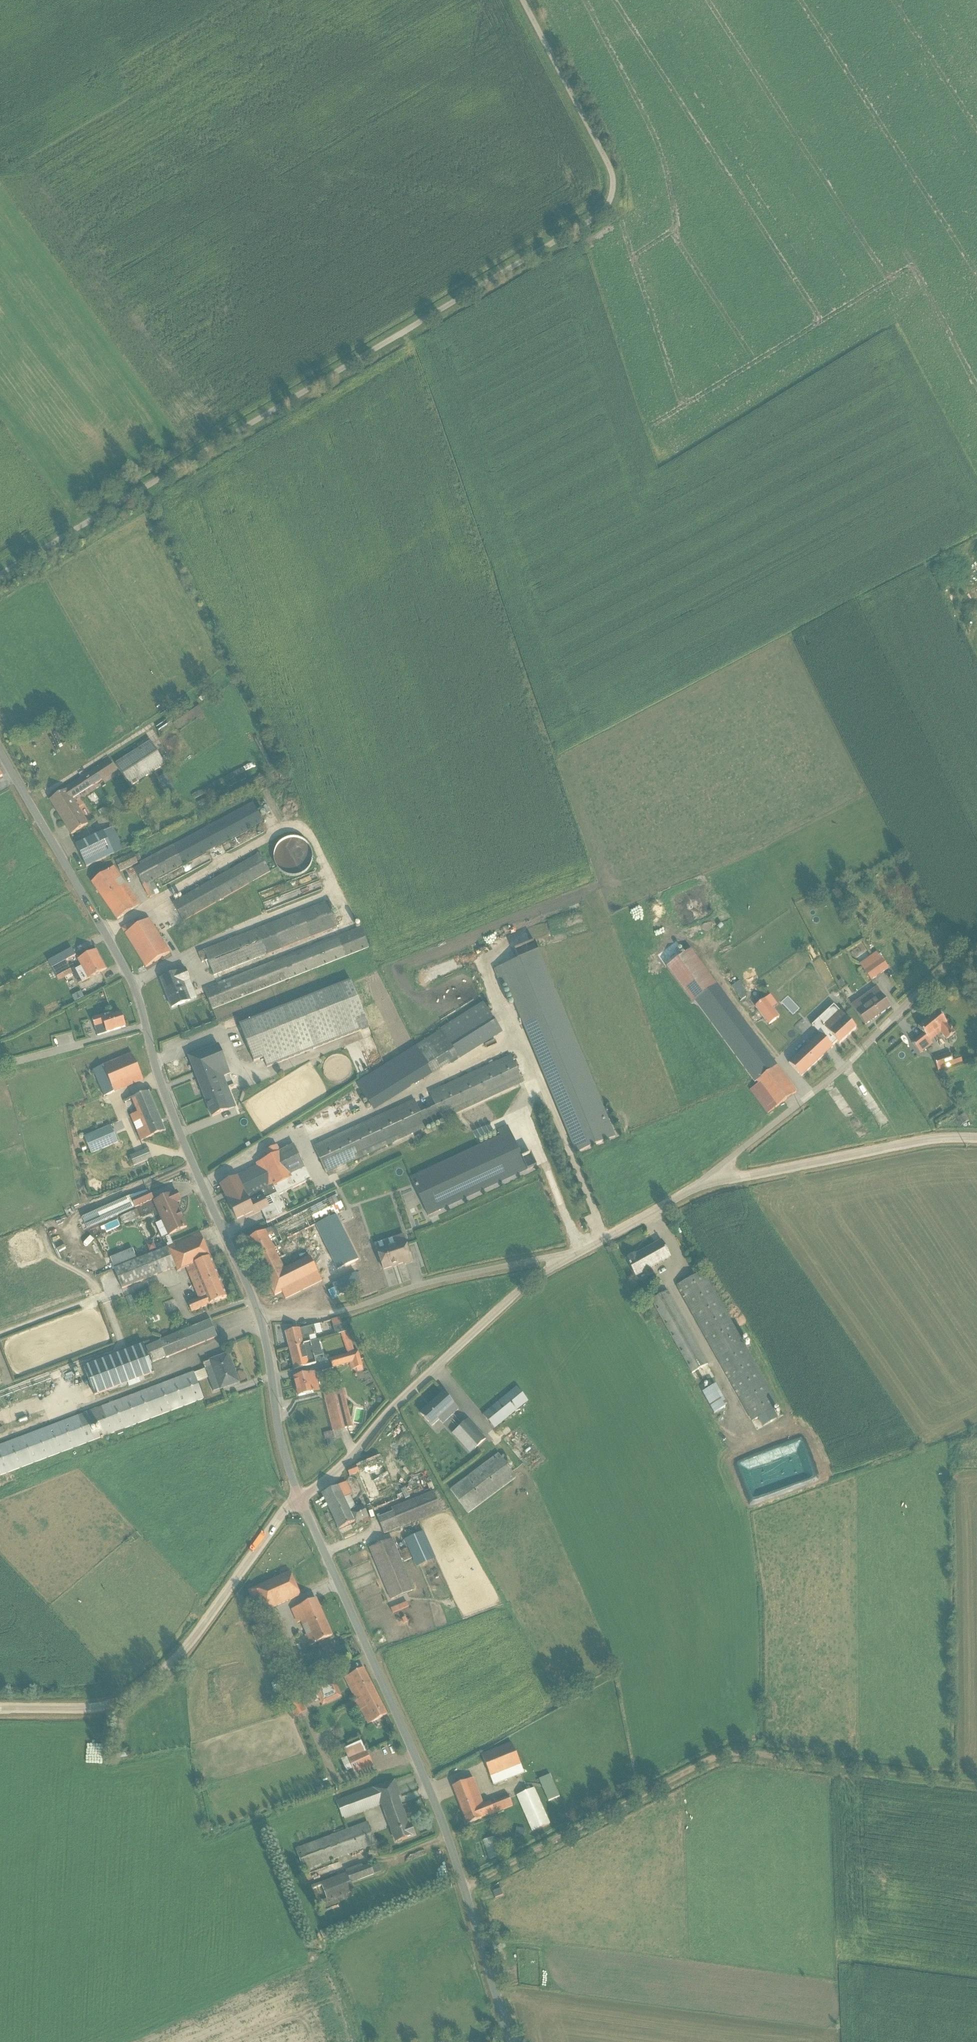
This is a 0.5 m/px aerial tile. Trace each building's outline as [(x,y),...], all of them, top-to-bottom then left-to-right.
[(165,765),(150,743),(115,765),(130,788),(165,765)] [(71,836),(95,821),(95,820),(88,824),(72,799),(102,781),(117,772),(110,761),(64,789),(65,791),(49,800),(71,836)] [(167,796),(175,791),(164,775),(157,780),(167,796)] [(253,802),(139,863),(140,865),(134,868),(149,898),(159,893),(153,881),(263,822),(253,802)] [(112,829),(76,846),(86,867),(123,850),(112,829)] [(280,835),(273,858),(279,860),(276,869),(303,877),(313,845),(280,835)] [(134,856),(133,854),(115,862),(120,872),(138,863),(137,861),(141,860),(139,854),(134,856)] [(259,854),(172,903),(183,921),(270,873),(259,854)] [(117,920),(140,904),(114,867),(91,883),(117,920)] [(208,960),(214,976),(337,927),(328,902),(198,953),(202,962),(208,960)] [(134,921),(121,928),(146,967),(170,952),(149,919),(137,926),(134,921)] [(205,992),(212,1009),(368,949),(361,928),(218,984),(219,986),(205,992)] [(576,1153),(616,1137),(534,942),(514,951),(517,960),(493,970),(500,986),(505,984),(576,1153)] [(48,961),(52,968),(76,956),(72,950),(48,961)] [(82,982),(106,969),(96,951),(78,960),(81,967),(75,970),(82,982)] [(690,951),(666,968),(692,1004),(716,985),(690,951)] [(889,969),(876,952),(860,964),(871,981),(889,969)] [(160,979),(171,1008),(191,1001),(184,983),(190,981),(186,969),(160,979)] [(351,980),(239,1025),(254,1062),(263,1058),(267,1068),(369,1028),(351,980)] [(865,1026),(890,1008),(876,988),(851,1006),(865,1026)] [(718,998),(701,1011),(732,1053),(734,1052),(756,1082),(755,1083),(757,1085),(750,1090),(767,1114),(796,1093),(777,1067),(769,1072),(747,1041),(749,1041),(718,998)] [(355,1083),(375,1111),(502,1033),(482,1002),(440,1029),(441,1031),(355,1083)] [(839,1044),(855,1030),(833,1006),(812,1025),(821,1034),(832,1046),(837,1042),(839,1044)] [(946,1041),(955,1034),(937,1012),(918,1028),(923,1035),(912,1044),(920,1054),(932,1045),(930,1043),(941,1034),(946,1041)] [(97,1035),(125,1027),(121,1013),(112,1016),(112,1013),(92,1019),(97,1035)] [(821,1034),(789,1063),(801,1077),(832,1048),(832,1047),(832,1046),(821,1034)] [(188,1058),(212,1117),(228,1110),(230,1113),(237,1110),(223,1077),(229,1074),(218,1046),(188,1058)] [(93,1070),(103,1096),(143,1079),(132,1054),(93,1070)] [(933,1059),(937,1072),(962,1063),(961,1058),(952,1061),(950,1054),(933,1059)] [(313,1147),(326,1174),(327,1173),(329,1177),(334,1175),(333,1171),(522,1084),(510,1056),(429,1093),(435,1107),(420,1114),(414,1101),(313,1147)] [(124,1102),(132,1121),(157,1111),(148,1091),(124,1102)] [(140,1141),(165,1130),(157,1111),(132,1121),(140,1141)] [(960,1126),(968,1122),(964,1115),(957,1119),(960,1126)] [(84,1137),(91,1153),(118,1142),(110,1125),(84,1137)] [(497,1130),(499,1137),(408,1175),(425,1214),(535,1168),(529,1152),(520,1156),(507,1126),(497,1130)] [(419,1145),(424,1143),(421,1135),(415,1137),(419,1145)] [(407,1153),(417,1149),(412,1138),(402,1142),(407,1153)] [(237,1220),(244,1216),(245,1220),(261,1212),(267,1223),(276,1219),(287,1213),(279,1196),(310,1180),(293,1145),(280,1151),(277,1146),(264,1152),(267,1158),(255,1164),(256,1167),(220,1185),(237,1220)] [(130,1157),(133,1166),(152,1158),(148,1149),(130,1157)] [(82,1217),(87,1229),(154,1199),(150,1192),(148,1193),(147,1191),(129,1196),(82,1217)] [(156,1224),(162,1238),(187,1227),(176,1203),(180,1201),(176,1192),(153,1203),(161,1221),(156,1224)] [(285,1299),(322,1281),(309,1256),(285,1268),(280,1259),(285,1256),(276,1239),(279,1237),(282,1242),(307,1230),(336,1215),(344,1210),(336,1195),(278,1223),(276,1219),(267,1223),(266,1223),(268,1229),(246,1240),(275,1296),(282,1292),(285,1299)] [(70,1207),(83,1200),(81,1197),(68,1203),(70,1207)] [(74,1209),(90,1202),(88,1199),(73,1206),(74,1209)] [(123,1225),(140,1218),(136,1210),(119,1217),(123,1225)] [(336,1215),(341,1225),(349,1221),(344,1210),(336,1215)] [(341,1225),(336,1215),(307,1230),(308,1233),(316,1229),(337,1270),(359,1259),(341,1225)] [(107,1231),(120,1225),(118,1219),(104,1224),(107,1231)] [(191,1313),(227,1298),(200,1233),(167,1246),(167,1248),(114,1269),(122,1288),(175,1267),(177,1272),(185,1269),(197,1298),(187,1303),(191,1313)] [(404,1265),(412,1263),(403,1236),(375,1245),(383,1270),(403,1263),(404,1265)] [(149,1251),(156,1249),(153,1242),(147,1244),(149,1251)] [(636,1278),(670,1258),(661,1242),(635,1256),(635,1254),(626,1260),(636,1278)] [(137,1259),(132,1249),(110,1259),(114,1268),(137,1259)] [(703,1272),(676,1287),(751,1423),(758,1418),(773,1410),(778,1407),(703,1272)] [(355,1273),(332,1285),(340,1302),(363,1290),(355,1273)] [(668,1292),(651,1302),(697,1384),(706,1379),(701,1369),(708,1365),(668,1292)] [(144,1344),(83,1367),(94,1396),(155,1373),(150,1363),(165,1358),(166,1358),(217,1337),(210,1320),(159,1341),(160,1342),(145,1347),(144,1344)] [(340,1334),(348,1332),(345,1323),(333,1327),(334,1330),(328,1332),(330,1336),(335,1334),(335,1335),(340,1334)] [(285,1333),(289,1349),(316,1341),(315,1336),(316,1335),(314,1325),(285,1333)] [(330,1359),(332,1368),(349,1364),(361,1361),(359,1351),(355,1352),(353,1349),(356,1348),(353,1339),(350,1340),(348,1332),(340,1334),(347,1354),(330,1359)] [(314,1358),(322,1356),(318,1340),(316,1341),(289,1349),(294,1370),(316,1364),(314,1358)] [(213,1392),(238,1383),(228,1355),(203,1364),(204,1369),(194,1373),(198,1383),(208,1379),(213,1392)] [(363,1370),(361,1361),(349,1364),(351,1369),(356,1368),(357,1372),(363,1370)] [(298,1396),(320,1391),(319,1389),(326,1387),(322,1371),(294,1378),(298,1396)] [(0,1445),(0,1476),(204,1399),(198,1383),(194,1373),(193,1372),(0,1445)] [(715,1385),(702,1393),(713,1414),(727,1406),(715,1385)] [(516,1387),(483,1415),(494,1429),(528,1401),(516,1387)] [(343,1388),(324,1393),(333,1431),(352,1426),(343,1388)] [(459,1410),(443,1392),(420,1414),(432,1427),(438,1420),(443,1425),(459,1410)] [(777,1417),(773,1410),(758,1418),(762,1425),(777,1417)] [(469,1455),(486,1439),(467,1420),(451,1435),(469,1455)] [(346,1470),(349,1476),(358,1473),(374,1511),(399,1500),(380,1455),(346,1470)] [(498,1455),(449,1490),(467,1514),(516,1479),(498,1455)] [(322,1493),(338,1529),(355,1522),(356,1524),(369,1518),(362,1505),(356,1508),(350,1495),(351,1495),(346,1482),(322,1493)] [(377,1518),(384,1535),(399,1528),(400,1529),(442,1512),(433,1492),(391,1509),(392,1512),(377,1518)] [(423,1535),(406,1542),(417,1566),(434,1558),(423,1535)] [(392,1539),(369,1549),(391,1601),(414,1590),(392,1539)] [(249,1591),(259,1614),(300,1595),(290,1572),(249,1591)] [(309,1647),(332,1636),(315,1599),(291,1610),(297,1624),(300,1622),(306,1636),(305,1636),(309,1647)] [(324,1673),(317,1662),(292,1678),(298,1688),(311,1680),(312,1680),(324,1673)] [(368,1724),(387,1715),(363,1668),(344,1678),(355,1701),(359,1710),(360,1710),(368,1724)] [(322,1706),(342,1697),(332,1677),(313,1686),(314,1688),(315,1688),(317,1692),(316,1693),(322,1706)] [(287,1705),(296,1718),(307,1710),(302,1703),(301,1704),(297,1698),(287,1705)] [(354,1773),(374,1768),(367,1752),(366,1752),(361,1741),(344,1749),(354,1773)] [(511,1743),(481,1755),(493,1786),(524,1773),(511,1743)] [(347,1772),(352,1769),(346,1757),(341,1760),(347,1772)] [(550,1775),(539,1780),(548,1802),(559,1797),(550,1775)] [(452,1787),(467,1824),(513,1806),(508,1796),(491,1803),(490,1802),(483,1804),(473,1779),(452,1787)] [(401,1797),(394,1781),(336,1802),(343,1819),(380,1806),(379,1805),(401,1797)] [(533,1789),(517,1796),(533,1832),(549,1825),(533,1789)] [(395,1842),(414,1835),(411,1825),(408,1826),(401,1805),(383,1812),(395,1842)] [(367,1823),(295,1849),(304,1871),(375,1844),(367,1823)] [(492,1836),(483,1840),(490,1859),(499,1856),(492,1836)] [(346,1873),(311,1886),(318,1905),(320,1905),(322,1909),(349,1898),(348,1894),(355,1892),(353,1883),(382,1871),(379,1864),(371,1866),(370,1864),(362,1867),(362,1864),(345,1870),(346,1873)] [(500,1889),(493,1892),(495,1899),(503,1896),(500,1889)] [(336,1932),(361,1921),(359,1915),(333,1926),(336,1932)]
